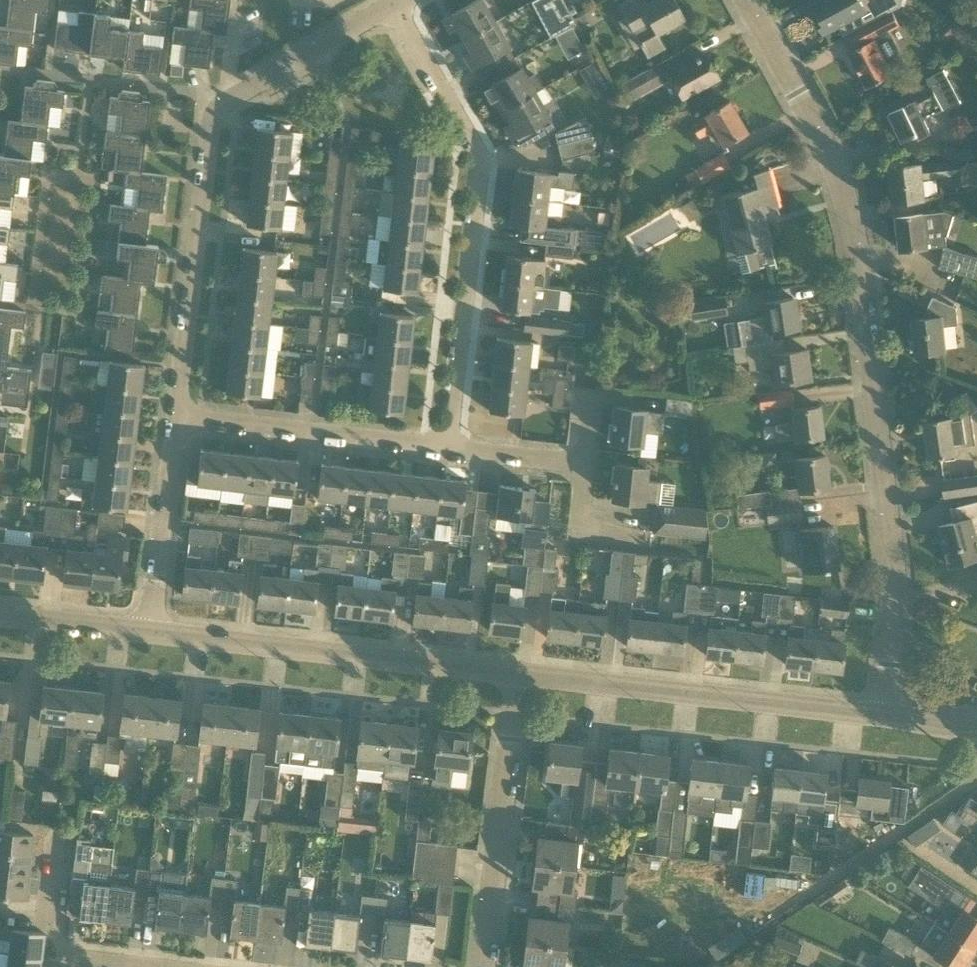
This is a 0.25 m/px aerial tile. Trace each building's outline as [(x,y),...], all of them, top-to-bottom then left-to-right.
[(34,27),(36,11),(48,13),(50,0),(9,0),(6,27),(0,26),(0,27),(33,31),(34,27)] [(140,9),(149,10),(150,0),(141,0),(140,9)] [(226,33),(230,0),(190,0),(189,8),(202,10),(200,30),(213,31),(226,33)] [(460,41),(494,21),(482,0),(476,0),(443,18),(450,30),(453,28),(460,40),(460,41)] [(531,1),(550,37),(575,23),(562,0),(534,0),(531,1)] [(664,47),(656,33),(685,17),(675,0),(653,0),(646,3),(645,0),(626,0),(623,2),(618,4),(646,57),(664,47)] [(813,4),(818,13),(814,15),(824,33),(838,25),(843,34),(899,6),(901,0),(821,0),(813,4)] [(884,58),(878,46),(882,44),(879,38),(900,27),(891,11),(867,23),(850,33),(858,48),(849,52),(868,87),(892,74),(893,77),(899,74),(905,69),(906,64),(904,58),(897,54),(891,55),(884,58)] [(89,53),(94,14),(79,12),(77,25),(57,23),(54,49),(89,53)] [(110,16),(94,14),(89,53),(124,57),(128,30),(108,28),(110,16)] [(481,76),(514,57),(494,21),(460,41),(460,42),(461,41),(468,53),(465,55),(471,67),(478,63),(484,73),(481,75),(481,76)] [(555,35),(567,59),(584,50),(572,26),(555,35)] [(33,31),(0,27),(0,63),(16,65),(18,45),(31,46),(33,31)] [(213,31),(200,30),(174,27),(172,42),(184,44),(182,64),(209,67),(213,31)] [(128,30),(124,57),(123,70),(159,74),(162,47),(142,45),(144,32),(128,30)] [(630,102),(671,79),(681,97),(718,78),(704,53),(681,66),(675,55),(685,49),(685,48),(642,72),(620,84),(630,102)] [(500,112),(534,92),(514,57),(481,76),(485,74),(491,85),(484,89),(491,100),(494,99),(501,111),(500,111),(500,112)] [(592,62),(582,68),(596,92),(606,87),(592,62)] [(45,81),(37,80),(33,83),(33,87),(44,89),(45,81)] [(931,132),(924,119),(956,102),(949,89),(943,92),(936,80),(889,104),(892,111),(889,112),(903,141),(918,134),(919,138),(931,132)] [(45,81),(44,89),(56,90),(57,85),(54,82),(45,81)] [(64,91),(56,90),(44,89),(33,87),(25,86),(21,121),(8,120),(48,125),(50,107),(62,108),(64,91)] [(131,91),(122,90),(118,93),(118,98),(130,99),(131,91)] [(131,91),(130,99),(142,100),(142,96),(139,92),(131,91)] [(555,128),(534,92),(500,112),(501,112),(508,124),(505,125),(512,137),(519,133),(525,144),(521,146),(521,147),(555,128)] [(105,133),(145,137),(149,101),(142,100),(130,99),(118,98),(110,97),(108,113),(120,115),(118,134),(105,132),(105,133)] [(723,145),(747,131),(729,100),(708,112),(709,113),(691,124),(699,138),(714,129),(723,145)] [(590,136),(590,135),(602,132),(599,119),(591,121),(591,123),(587,124),(585,117),(554,133),(557,144),(590,136)] [(969,118),(970,147),(976,146),(976,118),(969,118)] [(8,120),(4,155),(0,155),(31,159),(33,139),(46,141),(48,125),(8,120)] [(255,152),(288,156),(299,157),(302,133),(258,128),(255,152)] [(145,137),(105,133),(103,148),(116,150),(113,169),(166,175),(141,172),(145,137)] [(557,144),(562,160),(594,152),(590,136),(557,144)] [(328,161),(339,162),(341,138),(330,137),(328,161)] [(357,164),(360,140),(350,139),(347,163),(357,164)] [(396,169),(430,173),(433,148),(399,144),(396,169)] [(288,156),(255,152),(252,176),(286,180),(288,156)] [(732,166),(723,152),(685,175),(694,189),(732,166)] [(14,193),(16,173),(29,175),(31,159),(0,155),(0,191),(14,193)] [(914,199),(925,198),(923,178),(940,176),(942,194),(959,192),(958,185),(976,182),(976,160),(969,161),(969,159),(891,167),(895,201),(914,199)] [(325,185),(336,186),(339,162),(328,161),(325,185)] [(344,187),(355,188),(357,164),(347,163),(344,187)] [(740,189),(721,194),(736,252),(746,249),(751,268),(759,266),(759,267),(775,263),(762,211),(778,207),(768,168),(753,172),(752,166),(735,171),(740,189)] [(135,208),(162,211),(166,175),(113,169),(113,170),(127,171),(125,187),(137,189),(135,208)] [(428,197),(430,173),(396,169),(394,193),(428,197)] [(104,170),(103,179),(111,180),(112,171),(104,170)] [(514,196),(545,200),(563,202),(565,188),(573,189),(575,173),(558,170),(558,174),(517,170),(514,196)] [(249,200),(283,204),(286,180),(252,176),(249,200)] [(336,186),(325,185),(322,208),(333,210),(336,186)] [(352,212),(354,199),(355,188),(344,187),(342,211),(352,212)] [(0,191),(0,208),(12,209),(14,193),(0,191)] [(425,220),(428,197),(394,193),(391,216),(425,220)] [(574,246),(574,244),(601,247),(603,232),(560,227),(561,217),(544,215),(545,200),(514,196),(511,223),(521,224),(519,240),(546,243),(574,246)] [(696,206),(691,199),(680,205),(685,213),(696,206)] [(249,200),(246,224),(280,228),(283,204),(249,200)] [(579,202),(576,214),(593,218),(597,206),(579,202)] [(162,211),(135,208),(110,205),(108,221),(121,223),(118,242),(158,247),(158,246),(145,244),(149,210),(162,211)] [(331,233),(333,210),(322,208),(320,232),(331,233)] [(352,212),(342,211),(339,235),(349,236),(351,216),(352,212)] [(955,214),(945,211),(896,216),(900,250),(946,245),(946,236),(948,236),(955,214)] [(425,220),(391,216),(377,214),(374,238),(379,239),(388,240),(422,244),(425,220)] [(8,244),(9,229),(0,228),(0,243),(8,244)] [(336,258),(346,259),(349,236),(339,235),(336,258)] [(386,264),(419,268),(422,244),(388,240),(379,239),(376,262),(386,263),(386,264)] [(127,279),(141,281),(153,282),(158,247),(118,242),(116,258),(129,259),(127,279)] [(546,243),(544,255),(572,258),(572,257),(580,258),(581,248),(574,247),(574,246),(546,243)] [(240,272),(274,276),(277,252),(243,248),(240,272)] [(959,273),(976,278),(976,256),(964,253),(959,273)] [(504,282),(548,287),(550,272),(543,271),(544,259),(507,255),(504,282)] [(332,295),(350,297),(352,284),(343,283),(346,259),(336,258),(332,295)] [(0,262),(0,299),(2,299),(4,280),(17,281),(19,264),(0,262)] [(417,292),(419,268),(386,264),(383,288),(417,292)] [(314,281),(325,283),(327,268),(316,266),(314,281)] [(274,276),(240,272),(237,296),(271,300),(274,276)] [(141,281),(127,279),(101,276),(99,292),(112,294),(109,313),(97,311),(136,316),(141,281)] [(325,283),(314,281),(303,280),(302,294),(323,297),(325,283)] [(537,313),(538,309),(543,310),(544,307),(558,308),(561,289),(548,287),(504,282),(501,309),(521,311),(537,313)] [(235,320),(268,324),(271,300),(237,296),(235,320)] [(331,296),(330,306),(342,307),(343,297),(331,296)] [(793,297),(763,302),(766,316),(748,319),(750,329),(738,331),(740,343),(740,344),(740,345),(762,342),(772,340),(772,339),(770,331),(797,327),(793,297)] [(951,305),(933,297),(923,318),(913,319),(917,352),(945,350),(943,327),(959,325),(957,308),(951,305)] [(723,298),(688,303),(690,319),(726,313),(723,298)] [(9,346),(11,326),(24,328),(26,311),(6,309),(0,308),(0,345),(9,346)] [(132,352),(136,316),(97,311),(95,327),(107,329),(105,349),(132,352)] [(380,312),(377,337),(411,341),(414,316),(380,312)] [(319,330),(321,315),(310,314),(308,329),(319,330)] [(327,331),(338,332),(340,318),(329,316),(327,331)] [(568,334),(569,321),(525,316),(523,329),(568,334)] [(265,348),(268,324),(235,320),(232,344),(265,348)] [(724,320),(727,343),(735,342),(733,320),(724,320)] [(308,329),(306,343),(318,345),(319,330),(308,329)] [(327,331),(326,345),(337,347),(337,345),(343,345),(347,346),(347,339),(348,334),(338,333),(338,332),(327,331)] [(411,341),(377,337),(366,336),(363,359),(375,360),(375,361),(408,364),(411,341)] [(497,338),(495,362),(528,366),(537,367),(539,344),(531,343),(531,342),(497,338)] [(772,340),(762,342),(740,345),(728,347),(729,356),(734,355),(735,363),(748,361),(749,371),(773,367),(775,382),(810,377),(810,376),(808,376),(804,351),(806,350),(806,349),(779,353),(777,341),(782,340),(782,339),(772,340)] [(229,367),(262,371),(265,348),(232,344),(229,367)] [(3,381),(2,388),(29,391),(31,369),(6,366),(7,362),(9,346),(0,345),(0,381),(3,381)] [(559,345),(557,360),(568,361),(570,346),(559,345)] [(56,383),(54,351),(36,352),(37,384),(56,383)] [(64,356),(61,380),(72,381),(75,357),(64,356)] [(107,385),(141,389),(143,365),(110,361),(107,385)] [(372,384),(405,388),(408,364),(375,361),(372,384)] [(314,378),(316,363),(304,362),(303,376),(314,378)] [(525,390),(528,366),(495,362),(492,386),(525,390)] [(322,378),(333,380),(334,368),(334,365),(323,364),(322,378)] [(259,396),(262,371),(229,367),(226,392),(259,396)] [(314,378),(303,376),(299,402),(311,403),(314,378)] [(322,378),(320,393),(331,395),(333,380),(322,378)] [(555,379),(553,393),(564,394),(566,380),(555,379)] [(72,381),(61,380),(58,403),(69,405),(72,381)] [(107,385),(93,383),(90,407),(93,408),(138,413),(141,389),(107,385)] [(402,413),(405,388),(372,384),(369,409),(402,413)] [(523,414),(525,390),(492,386),(489,410),(523,414)] [(971,413),(976,408),(976,392),(973,387),(959,397),(971,413)] [(760,407),(793,404),(791,390),(758,393),(760,407)] [(564,394),(553,393),(551,407),(562,409),(564,394)] [(665,411),(690,414),(694,415),(691,400),(667,397),(665,411)] [(69,405),(58,403),(55,427),(66,429),(69,405)] [(776,440),(802,437),(822,435),(818,406),(791,409),(792,421),(774,423),(776,440)] [(660,412),(635,409),(615,407),(613,421),(612,421),(611,425),(613,426),(611,441),(641,444),(642,432),(658,433),(660,412)] [(135,437),(138,413),(93,408),(90,431),(101,433),(135,437)] [(930,458),(949,455),(957,454),(956,447),(976,444),(972,413),(924,420),(926,430),(927,430),(931,456),(929,457),(930,458)] [(66,429),(55,427),(52,451),(63,452),(66,429)] [(98,457),(132,461),(135,437),(101,433),(98,457)] [(221,486),(225,453),(201,450),(197,483),(221,486)] [(50,475),(67,477),(68,464),(62,464),(63,452),(52,451),(50,475)] [(249,455),(225,453),(221,486),(245,489),(249,455)] [(269,492),(273,458),(249,455),(245,489),(244,502),(268,505),(269,492)] [(799,490),(828,487),(824,455),(776,461),(778,477),(797,475),(799,490)] [(95,480),(129,484),(132,461),(98,457),(95,480)] [(297,461),(273,458),(269,492),(293,494),(297,461)] [(346,467),(321,464),(317,498),(342,501),(346,467)] [(642,501),(657,503),(658,503),(661,482),(645,481),(647,468),(616,464),(615,479),(613,479),(613,484),(614,484),(613,498),(642,502),(642,501)] [(366,504),(370,470),(346,467),(342,501),(366,504)] [(389,506),(393,472),(370,470),(366,504),(389,506)] [(389,506),(413,509),(417,475),(393,472),(389,506)] [(50,475),(48,485),(41,484),(40,498),(41,498),(40,503),(46,504),(46,500),(57,501),(60,481),(85,484),(86,479),(67,477),(50,475)] [(437,512),(441,478),(417,475),(413,509),(437,512)] [(976,493),(976,476),(943,480),(945,497),(976,493)] [(437,512),(461,515),(459,533),(472,535),(473,518),(475,507),(476,498),(464,497),(466,481),(441,478),(437,512)] [(126,509),(129,484),(95,480),(92,505),(126,509)] [(545,548),(544,548),(550,503),(534,501),(535,489),(499,485),(496,517),(525,520),(522,546),(524,546),(522,565),(528,565),(543,567),(545,548)] [(767,504),(795,501),(793,488),(770,491),(770,490),(736,495),(738,508),(767,504)] [(795,502),(795,501),(767,504),(769,522),(801,518),(799,502),(795,502)] [(957,506),(961,520),(939,526),(950,566),(976,558),(976,501),(957,506)] [(264,530),(301,534),(304,505),(293,503),(290,522),(266,519),(264,530)] [(43,527),(59,528),(61,507),(46,505),(43,527)] [(656,505),(653,533),(705,538),(708,511),(656,505)] [(77,508),(61,507),(59,528),(74,530),(77,508)] [(470,555),(472,555),(488,557),(490,537),(488,536),(491,509),(475,507),(473,518),(472,535),(470,555)] [(218,513),(214,513),(194,511),(193,522),(213,523),(217,524),(218,513)] [(125,515),(105,513),(99,512),(97,528),(123,531),(125,515)] [(241,527),(242,516),(218,513),(217,524),(241,527)] [(264,530),(266,519),(242,516),(241,527),(264,530)] [(13,576),(17,543),(5,541),(6,526),(0,526),(0,575),(13,576)] [(337,539),(339,528),(324,526),(323,537),(337,539)] [(832,526),(798,530),(803,571),(823,568),(823,570),(829,569),(829,568),(837,567),(832,526)] [(188,542),(208,545),(216,545),(218,531),(190,527),(188,542)] [(337,539),(352,541),(353,529),(339,528),(337,539)] [(31,544),(17,543),(13,576),(41,580),(47,531),(33,530),(31,544)] [(386,533),(372,532),(371,543),(385,544),(386,533)] [(256,535),(240,533),(237,556),(253,558),(256,535)] [(386,533),(385,544),(400,546),(401,535),(386,533)] [(90,585),(94,552),(82,550),(83,535),(69,534),(64,582),(90,585)] [(271,544),(271,537),(256,535),(253,558),(269,560),(270,551),(271,544)] [(419,549),(432,550),(434,539),(410,536),(409,548),(419,549)] [(95,542),(94,552),(90,585),(117,588),(120,557),(126,557),(128,539),(108,537),(108,543),(95,542)] [(271,544),(270,551),(291,554),(293,540),(271,537),(271,544)] [(449,541),(434,539),(432,550),(447,552),(449,541)] [(329,567),(332,544),(318,543),(315,565),(329,567)] [(347,546),(332,544),(329,567),(345,569),(347,546)] [(540,590),(555,592),(558,569),(554,568),(556,550),(545,548),(543,567),(540,590)] [(619,600),(622,576),(625,552),(612,550),(609,574),(605,574),(603,598),(619,600)] [(407,576),(409,553),(394,551),(391,575),(407,576)] [(619,600),(635,602),(637,577),(632,577),(633,562),(646,563),(647,555),(634,553),(625,552),(622,576),(619,600)] [(407,576),(422,578),(425,555),(409,553),(407,576)] [(182,595),(210,598),(213,570),(199,569),(200,556),(187,555),(186,567),(185,567),(182,595)] [(485,585),(488,557),(472,555),(468,583),(485,585)] [(210,598),(238,601),(240,581),(242,562),(229,560),(227,572),(226,572),(225,571),(224,570),(223,569),(221,568),(220,568),(219,568),(217,568),(216,569),(215,570),(214,571),(213,570),(210,598)] [(694,560),(691,583),(699,584),(702,560),(694,560)] [(285,607),(289,579),(274,577),(276,565),(262,564),(257,604),(285,607)] [(540,590),(543,567),(528,565),(524,597),(539,599),(540,590)] [(303,580),(289,579),(285,607),(313,610),(318,570),(304,568),(303,580)] [(363,616),(366,588),(352,586),(353,574),(339,572),(335,613),(363,616)] [(363,616),(390,619),(395,579),(381,577),(380,589),(366,588),(363,616)] [(440,625),(444,597),(431,596),(432,583),(417,582),(412,622),(440,625)] [(521,634),(524,605),(509,604),(511,584),(494,582),(489,630),(521,634)] [(699,584),(691,583),(686,583),(683,607),(699,609),(701,584),(699,584)] [(701,584),(699,609),(714,611),(717,587),(701,584)] [(458,599),(444,597),(440,625),(468,628),(473,588),(459,586),(458,599)] [(778,618),(780,594),(773,593),(772,593),(763,592),(761,616),(778,618)] [(783,594),(780,594),(778,618),(792,619),(795,596),(783,594)] [(574,640),(577,612),(564,611),(565,599),(551,597),(546,637),(574,640)] [(820,598),(819,612),(846,616),(848,602),(840,601),(820,598)] [(577,612),(574,640),(602,643),(604,623),(607,603),(594,601),(579,600),(577,612)] [(628,626),(626,646),(654,649),(657,621),(658,612),(645,610),(645,608),(630,606),(628,626)] [(654,649),(682,652),(686,612),(673,611),(672,623),(657,621),(654,649)] [(708,635),(705,655),(733,658),(736,630),(738,619),(724,617),(710,616),(708,635)] [(733,658),(761,661),(765,621),(752,620),(751,632),(736,630),(733,658)] [(785,664),(813,667),(816,639),(803,638),(804,626),(789,624),(785,664)] [(830,641),(816,639),(813,667),(840,670),(844,643),(843,642),(844,630),(831,629),(830,641)] [(4,716),(8,680),(0,679),(0,715),(4,716)] [(67,723),(71,688),(44,685),(40,720),(67,723)] [(102,691),(71,688),(67,723),(80,724),(80,730),(74,735),(67,734),(65,750),(77,751),(78,742),(85,737),(97,738),(102,691)] [(148,731),(152,697),(124,694),(120,728),(133,729),(132,738),(128,738),(124,740),(123,751),(134,752),(137,750),(137,746),(146,747),(148,731)] [(148,731),(175,734),(179,700),(152,697),(148,731)] [(227,740),(231,706),(203,703),(199,737),(227,740)] [(227,740),(254,743),(258,709),(231,706),(227,740)] [(309,715),(280,711),(274,762),(304,765),(309,715)] [(339,718),(309,715),(304,765),(333,768),(339,718)] [(11,762),(16,721),(2,720),(1,732),(0,732),(0,760),(11,762)] [(388,723),(361,720),(357,755),(357,763),(356,768),(357,768),(383,771),(388,723)] [(411,769),(414,746),(416,727),(388,723),(383,771),(410,774),(411,774),(411,769)] [(424,760),(423,770),(422,782),(433,784),(448,786),(450,766),(467,768),(471,733),(439,729),(435,762),(424,760)] [(41,737),(38,736),(27,735),(24,763),(38,765),(41,737)] [(100,783),(102,783),(104,762),(119,764),(122,737),(107,735),(106,743),(104,742),(100,783)] [(100,783),(104,742),(93,741),(90,771),(91,771),(90,782),(100,783)] [(550,742),(546,776),(562,777),(559,795),(573,797),(574,797),(571,815),(570,825),(588,827),(591,801),(595,771),(577,768),(577,765),(580,745),(550,742)] [(169,780),(180,781),(181,781),(185,744),(171,743),(168,768),(170,768),(169,780)] [(179,791),(178,805),(177,812),(184,812),(186,797),(192,798),(193,788),(194,788),(199,746),(185,744),(181,781),(180,781),(179,791)] [(639,752),(609,749),(605,785),(635,788),(639,752)] [(257,815),(262,764),(264,764),(265,753),(251,751),(244,813),(257,815)] [(635,788),(664,791),(668,755),(639,752),(635,788)] [(698,809),(714,810),(720,761),(691,758),(687,801),(699,802),(698,809)] [(748,765),(720,761),(714,810),(731,812),(732,806),(743,807),(748,765)] [(339,815),(339,818),(337,830),(376,834),(376,829),(377,820),(351,817),(352,808),(357,768),(356,768),(357,763),(344,762),(343,773),(340,806),(339,815)] [(257,815),(258,815),(258,821),(270,822),(273,799),(275,799),(279,766),(264,764),(262,764),(257,815)] [(797,798),(800,771),(774,768),(771,796),(772,796),(771,809),(782,811),(784,797),(797,798)] [(411,774),(410,774),(404,828),(416,829),(417,821),(422,782),(423,770),(411,769),(411,774)] [(324,771),(323,779),(327,779),(324,804),(340,806),(343,773),(324,771)] [(826,774),(800,771),(797,798),(796,811),(808,813),(807,822),(817,824),(815,847),(833,849),(833,848),(837,814),(838,801),(823,800),(826,774)] [(857,790),(856,803),(871,805),(870,818),(904,822),(908,787),(888,785),(888,781),(859,777),(857,790)] [(26,790),(11,788),(7,817),(21,819),(26,790)] [(177,812),(178,805),(179,791),(163,789),(161,810),(177,812)] [(42,790),(41,800),(57,802),(58,791),(42,790)] [(942,824),(955,833),(961,823),(976,833),(976,803),(970,798),(958,815),(951,810),(942,824)] [(588,827),(604,829),(607,803),(591,801),(588,827)] [(321,804),(318,828),(337,830),(339,818),(339,815),(340,806),(324,804),(321,804)] [(668,843),(672,810),(658,808),(655,835),(660,835),(659,842),(668,843)] [(668,843),(670,843),(669,850),(682,852),(686,812),(672,810),(668,843)] [(837,814),(833,848),(850,849),(854,816),(837,814)] [(933,818),(907,835),(915,847),(940,829),(933,818)] [(751,847),(751,846),(754,821),(740,819),(737,845),(735,856),(734,862),(749,864),(751,847)] [(452,885),(457,845),(437,842),(429,842),(431,822),(418,820),(412,880),(438,883),(452,885)] [(751,846),(751,847),(767,848),(770,823),(754,821),(751,846)] [(603,839),(604,829),(588,827),(570,825),(546,822),(544,837),(539,837),(536,862),(573,866),(576,842),(584,843),(584,836),(603,839)] [(28,856),(29,849),(31,850),(33,834),(0,830),(0,853),(28,856)] [(76,839),(75,848),(88,849),(89,841),(76,839)] [(86,862),(88,849),(75,848),(72,869),(85,871),(86,862)] [(889,848),(884,852),(889,861),(895,857),(889,848)] [(28,878),(30,863),(27,862),(28,856),(0,853),(0,874),(28,878)] [(108,884),(110,865),(86,862),(85,871),(72,869),(70,895),(82,896),(79,917),(104,920),(108,884)] [(536,902),(575,907),(577,891),(571,890),(573,866),(536,862),(533,887),(538,887),(536,902)] [(934,923),(973,948),(976,942),(976,918),(962,909),(970,897),(932,873),(920,865),(910,881),(922,888),(924,884),(948,900),(934,923)] [(144,899),(147,871),(134,869),(132,888),(108,884),(104,920),(130,923),(133,897),(144,899)] [(215,870),(214,877),(223,878),(224,871),(215,870)] [(161,871),(160,873),(147,871),(144,899),(157,900),(154,926),(179,929),(183,894),(185,874),(161,871)] [(28,878),(0,874),(0,897),(27,900),(27,899),(23,898),(24,892),(26,893),(28,878)] [(613,875),(612,887),(624,888),(626,876),(613,875)] [(220,908),(223,879),(210,878),(208,897),(183,894),(179,929),(205,932),(209,906),(220,908)] [(254,938),(258,902),(233,899),(235,881),(223,879),(220,908),(233,909),(229,935),(254,938)] [(438,883),(435,912),(448,914),(452,885),(438,883)] [(293,917),(296,888),(285,886),(283,905),(258,902),(254,938),(281,941),(284,915),(293,917)] [(329,947),(333,911),(307,908),(310,889),(296,888),(293,917),(308,918),(305,944),(329,947)] [(370,926),(373,897),(360,895),(358,914),(333,911),(329,947),(356,950),(359,924),(370,926)] [(373,897),(370,926),(383,927),(380,953),(404,956),(408,920),(383,917),(385,898),(373,897)] [(575,907),(536,902),(535,917),(529,916),(526,941),(564,946),(567,921),(574,922),(575,907)] [(404,956),(431,959),(435,923),(436,913),(425,912),(424,922),(408,920),(404,956)] [(973,948),(934,923),(919,945),(932,954),(932,955),(951,966),(961,966),(973,948)] [(910,956),(917,941),(888,927),(881,941),(910,956)] [(12,929),(9,954),(41,958),(44,932),(12,929)] [(775,935),(769,949),(794,959),(800,945),(775,935)] [(564,946),(526,941),(523,966),(529,966),(561,966),(564,946)] [(856,962),(865,966),(873,966),(878,957),(862,949),(856,962)] [(41,958),(9,954),(7,966),(39,966),(41,958)] [(730,965),(733,966),(741,966),(743,964),(734,958),(730,965)]
